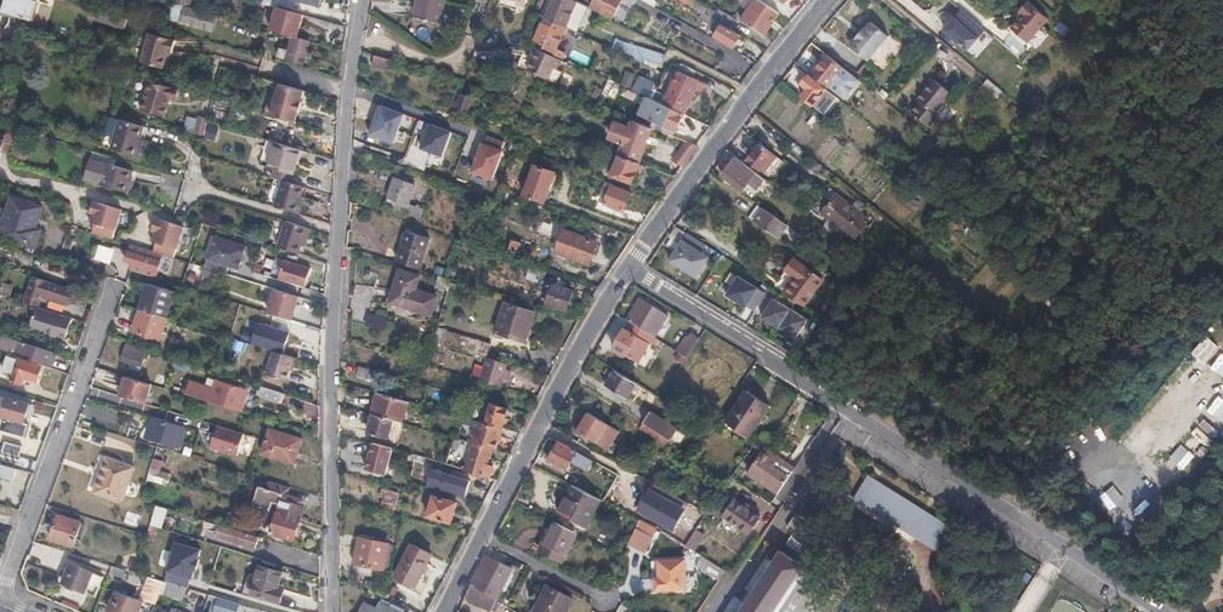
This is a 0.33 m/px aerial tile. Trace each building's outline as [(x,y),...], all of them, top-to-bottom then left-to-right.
[(1,14),(31,22),(37,0),(6,0),(1,14)] [(412,18),(438,25),(444,0),(416,0),(412,18)] [(587,7),(576,1),(573,0),(554,0),(546,18),(555,22),(554,24),(566,29),(576,34),(587,7)] [(592,7),(613,19),(623,0),(596,0),(592,7)] [(780,14),(779,13),(767,5),(760,0),(751,0),(739,17),(766,35),(780,14)] [(779,13),(783,7),(774,0),(770,0),(767,5),(779,13)] [(1045,19),(1026,1),(1017,11),(1020,14),(1008,26),(1025,41),(1045,19)] [(217,16),(174,4),(169,20),(212,33),(217,16)] [(303,15),(276,8),(269,31),(292,37),(296,38),(303,15)] [(125,19),(96,10),(93,19),(123,28),(125,19)] [(715,21),(724,26),(732,31),(738,20),(721,10),(715,21)] [(969,52),(985,34),(963,13),(946,32),(969,52)] [(714,21),(704,15),(702,18),(707,21),(706,24),(711,26),(714,21)] [(888,36),(870,21),(864,28),(862,26),(853,37),(855,39),(850,46),(868,61),(888,36)] [(566,29),(554,24),(552,28),(543,24),(535,40),(544,45),(544,48),(555,53),(554,55),(563,59),(565,55),(556,50),(566,29)] [(736,49),(743,37),(732,31),(724,26),(721,31),(719,30),(715,36),(736,49)] [(174,42),(147,34),(138,63),(162,71),(166,54),(171,56),(174,42)] [(304,65),(309,42),(296,38),(292,37),(289,50),(279,48),(276,58),(304,65)] [(555,69),(558,60),(541,51),(532,48),(527,56),(531,58),(525,71),(546,80),(552,68),(555,69)] [(660,65),(665,57),(649,51),(645,59),(660,65)] [(845,101),(860,81),(826,54),(811,73),(845,101)] [(390,59),(375,55),(373,66),(387,70),(390,59)] [(660,103),(684,114),(699,82),(690,78),(694,69),(680,62),(660,103)] [(561,73),(555,69),(552,68),(546,80),(556,85),(561,73)] [(838,99),(809,76),(803,85),(808,90),(803,97),(826,115),(838,99)] [(951,94),(933,78),(918,99),(921,101),(912,112),(930,126),(938,115),(935,113),(951,94)] [(178,89),(148,80),(140,110),(163,117),(170,95),(176,97),(178,89)] [(638,92),(647,97),(650,98),(657,87),(645,81),(638,92)] [(300,102),(303,92),(272,83),(262,116),(294,124),(296,114),(300,115),(303,103),(300,102)] [(468,113),(473,99),(462,94),(457,109),(468,113)] [(676,132),(684,114),(660,103),(650,98),(647,97),(644,101),(638,114),(653,121),(676,132)] [(394,144),(405,114),(381,105),(370,135),(394,144)] [(141,126),(107,116),(101,135),(110,137),(108,148),(132,155),(141,126)] [(194,135),(203,137),(207,123),(208,119),(199,117),(194,135)] [(620,155),(640,163),(652,129),(633,121),(630,129),(617,124),(612,126),(609,135),(612,139),(624,143),(620,155)] [(443,157),(452,132),(431,124),(422,149),(443,157)] [(18,129),(8,126),(4,142),(0,141),(0,156),(3,147),(12,150),(18,129)] [(511,157),(516,146),(507,143),(506,146),(494,142),(495,139),(485,135),(481,146),(502,154),(511,157)] [(292,176),(300,150),(264,140),(258,165),(292,176)] [(674,161),(683,167),(698,146),(686,142),(674,161)] [(760,170),(773,154),(761,144),(748,161),(760,170)] [(502,154),(481,146),(471,172),(492,180),(502,154)] [(530,153),(517,148),(514,154),(528,160),(530,153)] [(640,164),(620,157),(616,166),(612,165),(609,173),(612,174),(612,177),(633,185),(637,175),(641,176),(644,168),(640,167),(640,164)] [(758,190),(765,181),(735,158),(722,175),(737,186),(742,178),(758,190)] [(130,172),(103,164),(96,185),(124,193),(130,172)] [(524,196),(544,204),(556,173),(535,166),(524,196)] [(416,186),(396,179),(386,207),(420,219),(423,210),(409,205),(416,186)] [(296,213),(305,188),(282,181),(274,206),(296,213)] [(632,195),(614,187),(605,205),(624,213),(632,195)] [(493,199),(486,196),(482,211),(489,214),(493,199)] [(854,240),(868,221),(836,196),(829,204),(822,198),(812,211),(819,217),(822,214),(854,240)] [(12,197),(8,210),(2,208),(0,214),(0,235),(38,247),(43,230),(36,228),(42,207),(12,197)] [(805,210),(809,204),(801,198),(797,204),(805,210)] [(96,224),(94,233),(114,240),(123,211),(95,202),(92,213),(96,214),(93,223),(96,224)] [(777,238),(787,225),(764,208),(753,221),(777,238)] [(153,252),(164,256),(168,258),(173,259),(182,228),(155,219),(151,231),(156,233),(153,243),(155,243),(153,252)] [(281,233),(303,240),(306,229),(285,222),(281,233)] [(401,231),(391,261),(420,270),(428,239),(401,231)] [(298,255),(303,240),(281,233),(276,248),(298,255)] [(563,234),(556,254),(589,267),(597,246),(563,234)] [(230,260),(244,264),(248,251),(218,241),(207,270),(229,277),(231,273),(226,271),(230,260)] [(697,278),(709,259),(683,242),(670,261),(697,278)] [(115,250),(99,245),(94,259),(110,264),(115,250)] [(134,264),(132,273),(155,281),(164,256),(153,252),(132,246),(127,262),(134,264)] [(782,294),(800,306),(818,278),(789,259),(779,274),(790,281),(782,294)] [(244,264),(230,260),(226,271),(231,273),(241,276),(244,264)] [(313,269),(287,261),(281,281),(307,290),(313,269)] [(1,295),(17,300),(23,274),(8,269),(3,288),(1,295)] [(420,278),(401,272),(390,303),(433,316),(438,298),(416,292),(420,278)] [(67,305),(72,289),(34,277),(28,297),(40,301),(42,296),(67,305)] [(746,309),(758,290),(738,278),(726,297),(746,309)] [(148,284),(140,310),(166,318),(174,292),(148,284)] [(574,292),(554,286),(547,306),(567,312),(574,292)] [(292,320),(299,298),(275,291),(268,313),(292,320)] [(40,301),(28,297),(26,297),(24,303),(37,307),(40,301)] [(779,330),(780,329),(796,339),(808,320),(791,310),(790,310),(773,300),(762,318),(779,330)] [(646,302),(639,312),(632,324),(646,332),(653,337),(660,325),(656,322),(661,312),(646,302)] [(535,314),(507,304),(496,333),(525,343),(535,314)] [(65,340),(72,319),(37,307),(29,329),(55,339),(56,337),(65,340)] [(634,308),(627,320),(632,323),(632,324),(639,312),(634,308)] [(160,340),(167,319),(166,318),(140,310),(133,331),(160,340)] [(666,315),(661,312),(656,322),(660,325),(666,315)] [(368,314),(366,324),(385,329),(388,320),(368,314)] [(632,324),(632,323),(616,350),(646,369),(658,349),(641,339),(646,332),(632,324)] [(435,343),(489,359),(494,343),(439,328),(435,343)] [(688,357),(700,340),(691,334),(679,351),(688,357)] [(53,367),(57,355),(4,337),(1,346),(12,349),(14,344),(20,346),(18,352),(35,357),(34,361),(53,367)] [(281,354),(299,360),(304,342),(287,337),(281,354)] [(150,351),(127,345),(121,361),(141,368),(145,358),(148,359),(150,351)] [(298,368),(300,360),(299,360),(281,354),(278,353),(271,377),(291,383),(296,367),(298,368)] [(14,374),(18,361),(6,358),(2,371),(14,374)] [(482,381),(505,387),(512,365),(489,359),(482,381)] [(42,369),(18,361),(14,374),(11,383),(20,386),(23,379),(37,383),(42,369)] [(374,380),(376,371),(358,366),(356,374),(374,380)] [(637,384),(615,370),(605,387),(627,401),(637,384)] [(127,377),(121,396),(146,404),(152,385),(127,377)] [(179,393),(239,411),(245,388),(210,377),(207,387),(183,380),(179,393)] [(278,401),(280,392),(259,385),(256,394),(278,401)] [(749,392),(729,424),(750,438),(771,408),(749,392)] [(30,399),(9,393),(8,398),(6,398),(1,416),(7,417),(3,430),(29,438),(32,425),(24,422),(30,399)] [(409,402),(378,393),(372,414),(374,415),(394,421),(403,423),(409,402)] [(486,424),(502,428),(507,409),(491,404),(486,424)] [(651,412),(641,429),(667,446),(677,429),(651,412)] [(594,417),(589,414),(578,432),(608,449),(618,431),(594,417)] [(394,421),(374,415),(369,434),(389,440),(394,421)] [(185,429),(153,419),(146,438),(179,448),(185,429)] [(222,440),(225,429),(193,419),(190,430),(215,437),(222,440)] [(492,449),(496,450),(502,428),(486,424),(479,422),(478,427),(475,426),(472,434),(475,435),(473,444),(474,444),(492,449)] [(244,435),(225,429),(222,440),(215,437),(211,448),(238,456),(244,435)] [(303,440),(270,430),(263,455),(296,464),(303,440)] [(1200,444),(1207,448),(1213,441),(1201,431),(1189,444),(1186,442),(1181,447),(1190,456),(1200,444)] [(453,438),(448,457),(446,463),(455,466),(460,450),(463,441),(453,438)] [(576,451),(560,442),(549,461),(566,471),(570,462),(576,451)] [(8,453),(28,458),(30,448),(10,443),(8,453)] [(386,475),(393,449),(373,443),(366,469),(386,475)] [(487,468),(492,449),(474,444),(467,466),(463,465),(462,469),(489,477),(491,470),(487,468)] [(1196,462),(1207,448),(1200,444),(1190,456),(1196,462)] [(592,460),(576,451),(570,462),(586,471),(592,460)] [(793,471),(764,451),(749,474),(779,495),(793,471)] [(662,457),(653,452),(646,464),(655,470),(662,457)] [(134,467),(107,457),(94,493),(120,503),(134,467)] [(163,462),(154,458),(151,469),(160,472),(163,462)] [(28,484),(33,472),(0,464),(0,477),(28,484)] [(431,470),(426,487),(465,498),(470,481),(431,470)] [(935,551),(951,527),(868,474),(852,499),(935,551)] [(287,495),(289,487),(271,481),(268,490),(283,495),(278,513),(301,520),(304,509),(301,508),(303,500),(287,495)] [(602,499),(575,486),(561,512),(588,526),(602,499)] [(398,494),(382,490),(381,496),(384,497),(382,507),(395,509),(398,494)] [(677,533),(688,513),(651,493),(641,512),(677,533)] [(457,502),(432,495),(426,516),(451,523),(457,502)] [(252,505),(264,509),(265,502),(253,499),(252,505)] [(747,538),(760,518),(735,501),(732,506),(728,504),(721,514),(725,517),(722,521),(747,538)] [(820,515),(802,504),(787,527),(794,531),(786,544),(797,551),(820,515)] [(294,542),(301,520),(278,513),(271,535),(294,542)] [(82,521),(59,514),(51,538),(74,545),(82,521)] [(688,546),(698,530),(700,527),(690,520),(678,540),(688,546)] [(578,535),(555,523),(541,551),(564,563),(578,535)] [(153,542),(158,527),(151,524),(146,540),(153,542)] [(256,549),(259,537),(220,525),(216,524),(216,528),(218,529),(216,536),(256,549)] [(698,530),(688,546),(697,552),(707,536),(698,530)] [(194,547),(196,539),(175,532),(172,543),(176,544),(175,549),(192,554),(194,547)] [(389,543),(360,538),(354,563),(383,569),(389,543)] [(431,555),(411,545),(400,566),(404,568),(399,579),(415,587),(431,555)] [(201,550),(194,547),(192,554),(175,549),(165,581),(189,588),(191,578),(193,578),(196,569),(197,570),(201,559),(199,558),(201,550)] [(803,566),(780,550),(772,563),(765,558),(744,589),(752,594),(745,605),(733,597),(724,611),(772,611),(803,566)] [(169,567),(172,553),(163,551),(159,565),(169,567)] [(505,567),(487,557),(477,574),(472,585),(491,596),(503,575),(501,574),(505,567)] [(697,566),(720,581),(726,572),(703,557),(697,566)] [(686,562),(660,563),(661,579),(656,579),(657,591),(686,590),(686,562)] [(102,576),(70,563),(62,583),(84,592),(88,582),(98,586),(102,576)] [(283,573),(260,565),(252,594),(280,603),(284,590),(278,588),(283,573)] [(155,605),(166,581),(165,581),(152,577),(141,601),(155,605)] [(491,596),(472,585),(465,598),(491,611),(498,600),(491,596)] [(550,587),(535,611),(566,611),(573,600),(550,587)] [(113,592),(107,611),(136,611),(140,601),(113,592)] [(204,608),(209,594),(201,592),(198,606),(204,609),(204,608)] [(218,597),(214,611),(237,611),(239,603),(218,597)] [(360,611),(400,611),(381,602),(376,609),(364,602),(360,611)]
